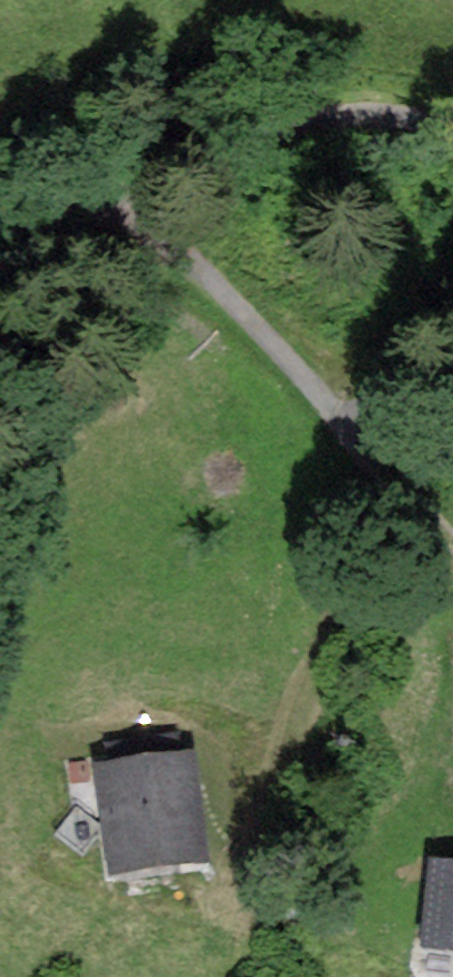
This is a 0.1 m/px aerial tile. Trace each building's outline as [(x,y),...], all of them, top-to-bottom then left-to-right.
[(204,863),(196,756),(101,764),(110,871),(204,863)] [(427,859),(419,942),(452,945),(452,862),(427,859)]
